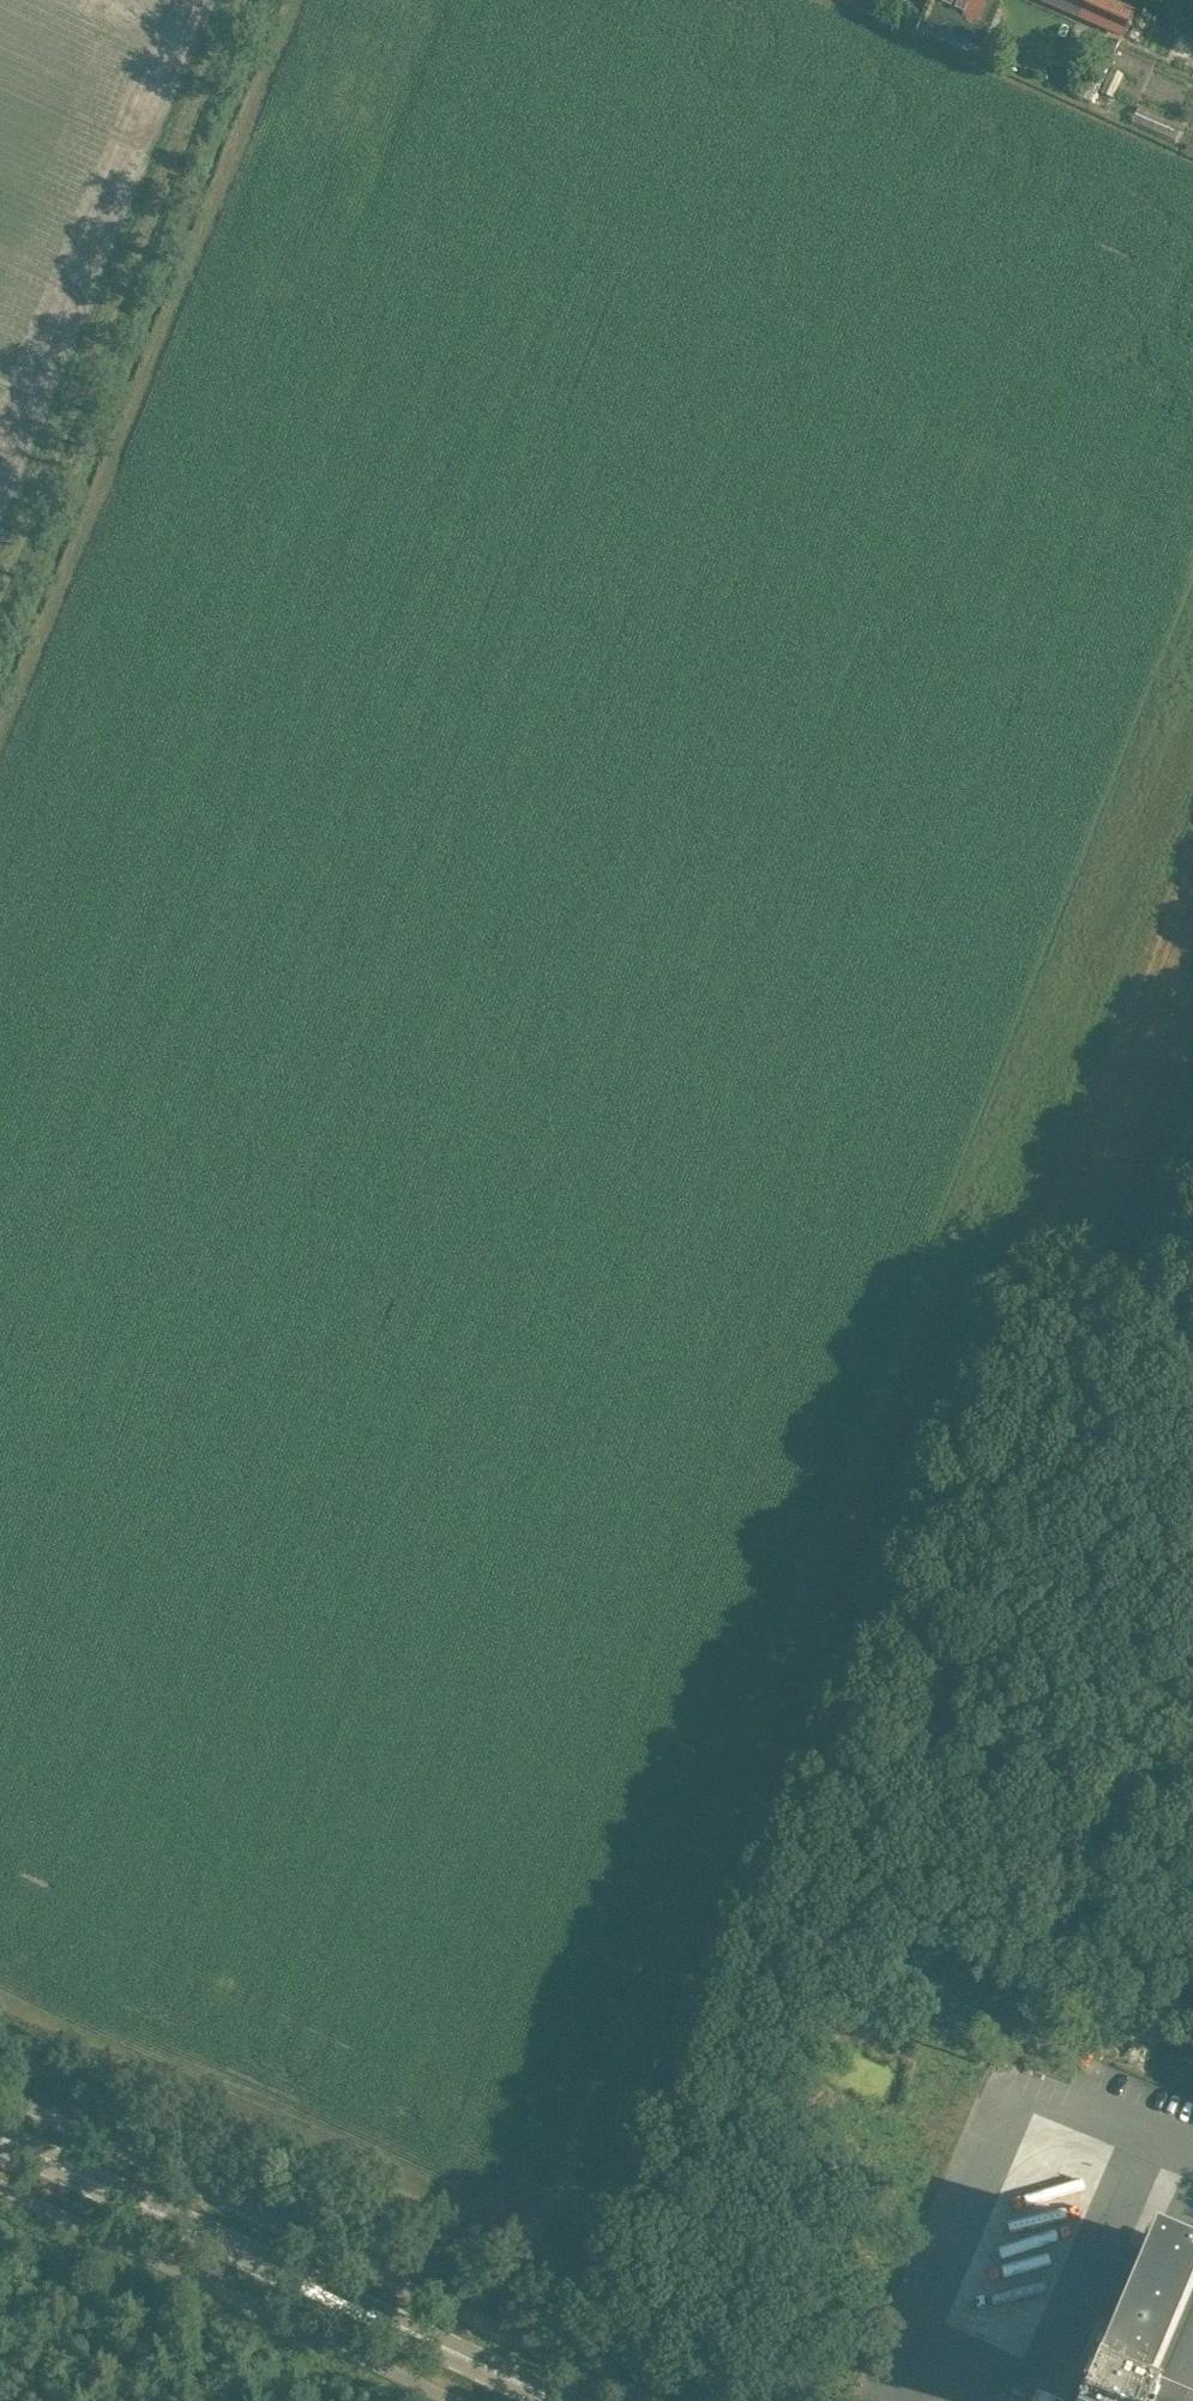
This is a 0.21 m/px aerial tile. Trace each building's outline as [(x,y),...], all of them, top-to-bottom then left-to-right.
[(925,9),(985,35),(997,6),(986,1),(986,0),(929,0),(925,9)] [(1079,17),(1087,0),(1040,0),(1079,17)] [(1079,17),(1123,37),(1132,15),(1099,0),(1087,0),(1079,17)] [(1157,2239),(1087,2398),(1070,2390),(1066,2400),(1192,2400),(1192,2255),(1157,2239)]
